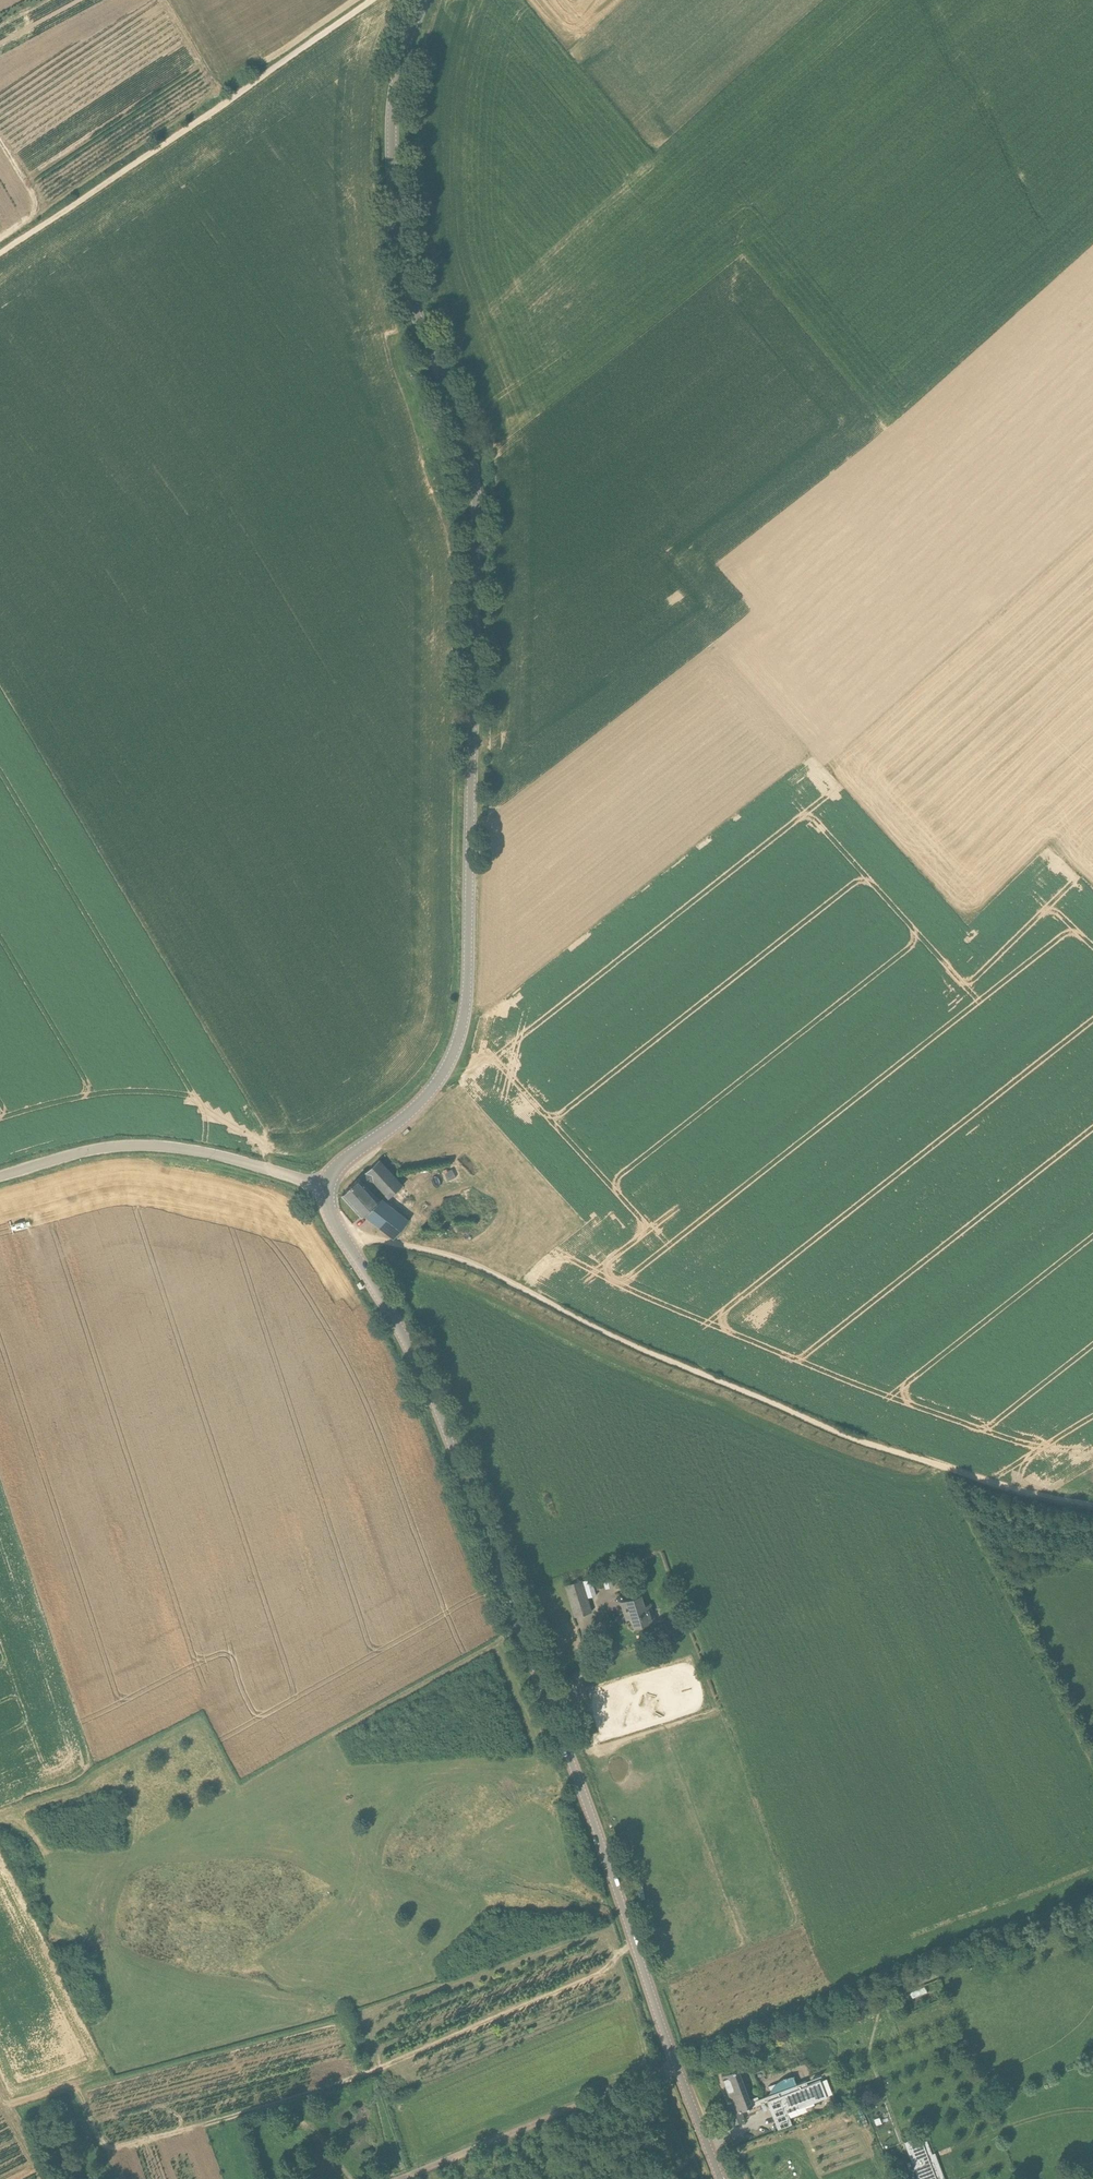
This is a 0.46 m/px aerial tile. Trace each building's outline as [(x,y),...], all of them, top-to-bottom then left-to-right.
[(379,1160),(365,1173),(375,1183),(384,1193),(389,1198),(403,1185),(379,1160)] [(359,1178),(342,1194),(348,1201),(349,1201),(355,1209),(356,1209),(362,1216),(364,1215),(394,1238),(408,1221),(389,1206),(385,1206),(377,1198),(369,1189),(375,1183),(365,1173),(359,1178)] [(602,1577),(594,1580),(597,1589),(605,1587),(602,1577)] [(582,1580),(565,1585),(575,1617),(592,1612),(582,1580)] [(641,1595),(620,1602),(625,1617),(630,1615),(634,1628),(655,1621),(650,1604),(645,1606),(641,1595)] [(917,1968),(919,1973),(928,1970),(935,1967),(933,1962),(926,1964),(917,1968)] [(926,1986),(912,1991),(914,1997),(929,1992),(926,1986)] [(738,2069),(722,2075),(731,2101),(727,2103),(735,2123),(745,2120),(741,2111),(753,2106),(752,2106),(767,2101),(773,2117),(787,2112),(786,2108),(812,2098),(808,2085),(798,2089),(793,2076),(787,2077),(780,2080),(775,2085),(771,2090),(772,2093),(759,2099),(758,2096),(750,2099),(738,2069)] [(904,2142),(906,2142),(913,2161),(907,2163),(907,2164),(913,2178),(945,2178),(935,2153),(926,2156),(919,2137),(921,2136),(904,2142)]
